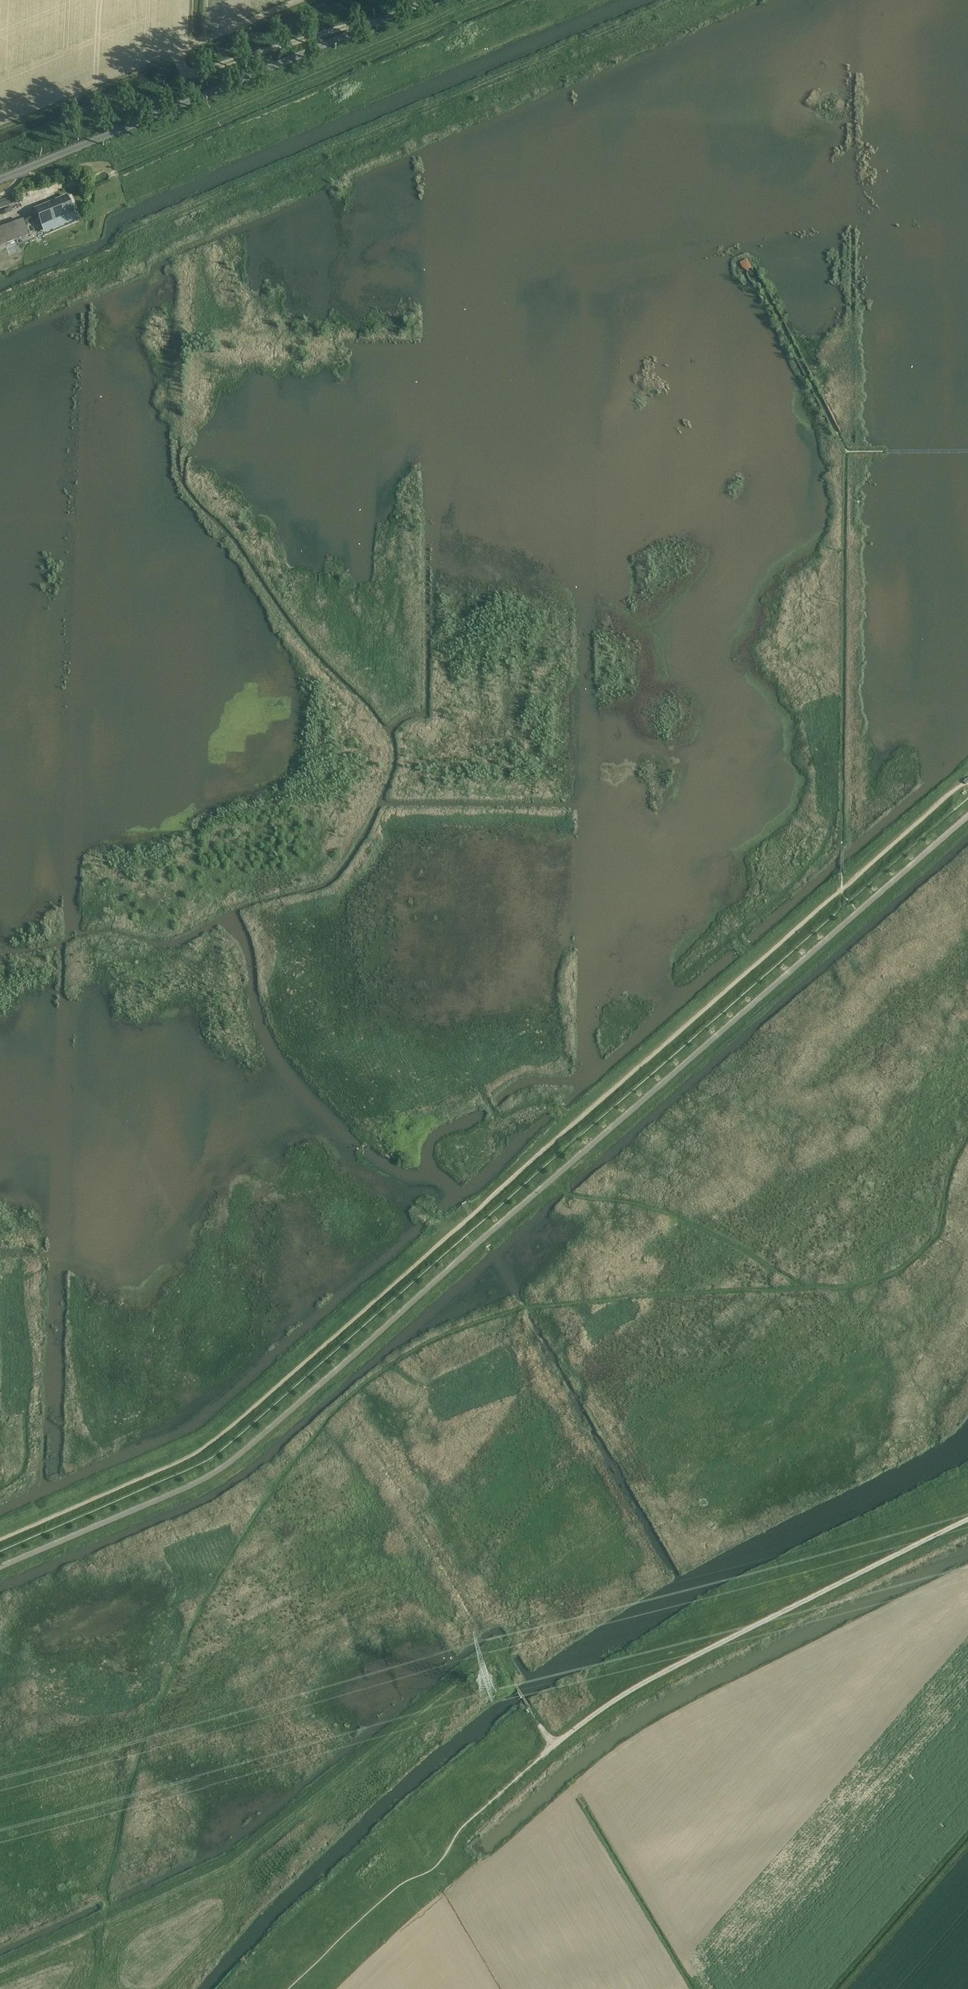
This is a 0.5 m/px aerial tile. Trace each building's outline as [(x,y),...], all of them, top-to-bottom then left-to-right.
[(16,203),(13,196),(0,201),(0,209),(16,203)] [(48,204),(34,210),(43,230),(52,226),(51,223),(65,217),(73,213),(66,196),(52,202),(50,203),(48,204)] [(748,262),(740,266),(742,270),(747,274),(749,273),(753,271),(748,262)]
